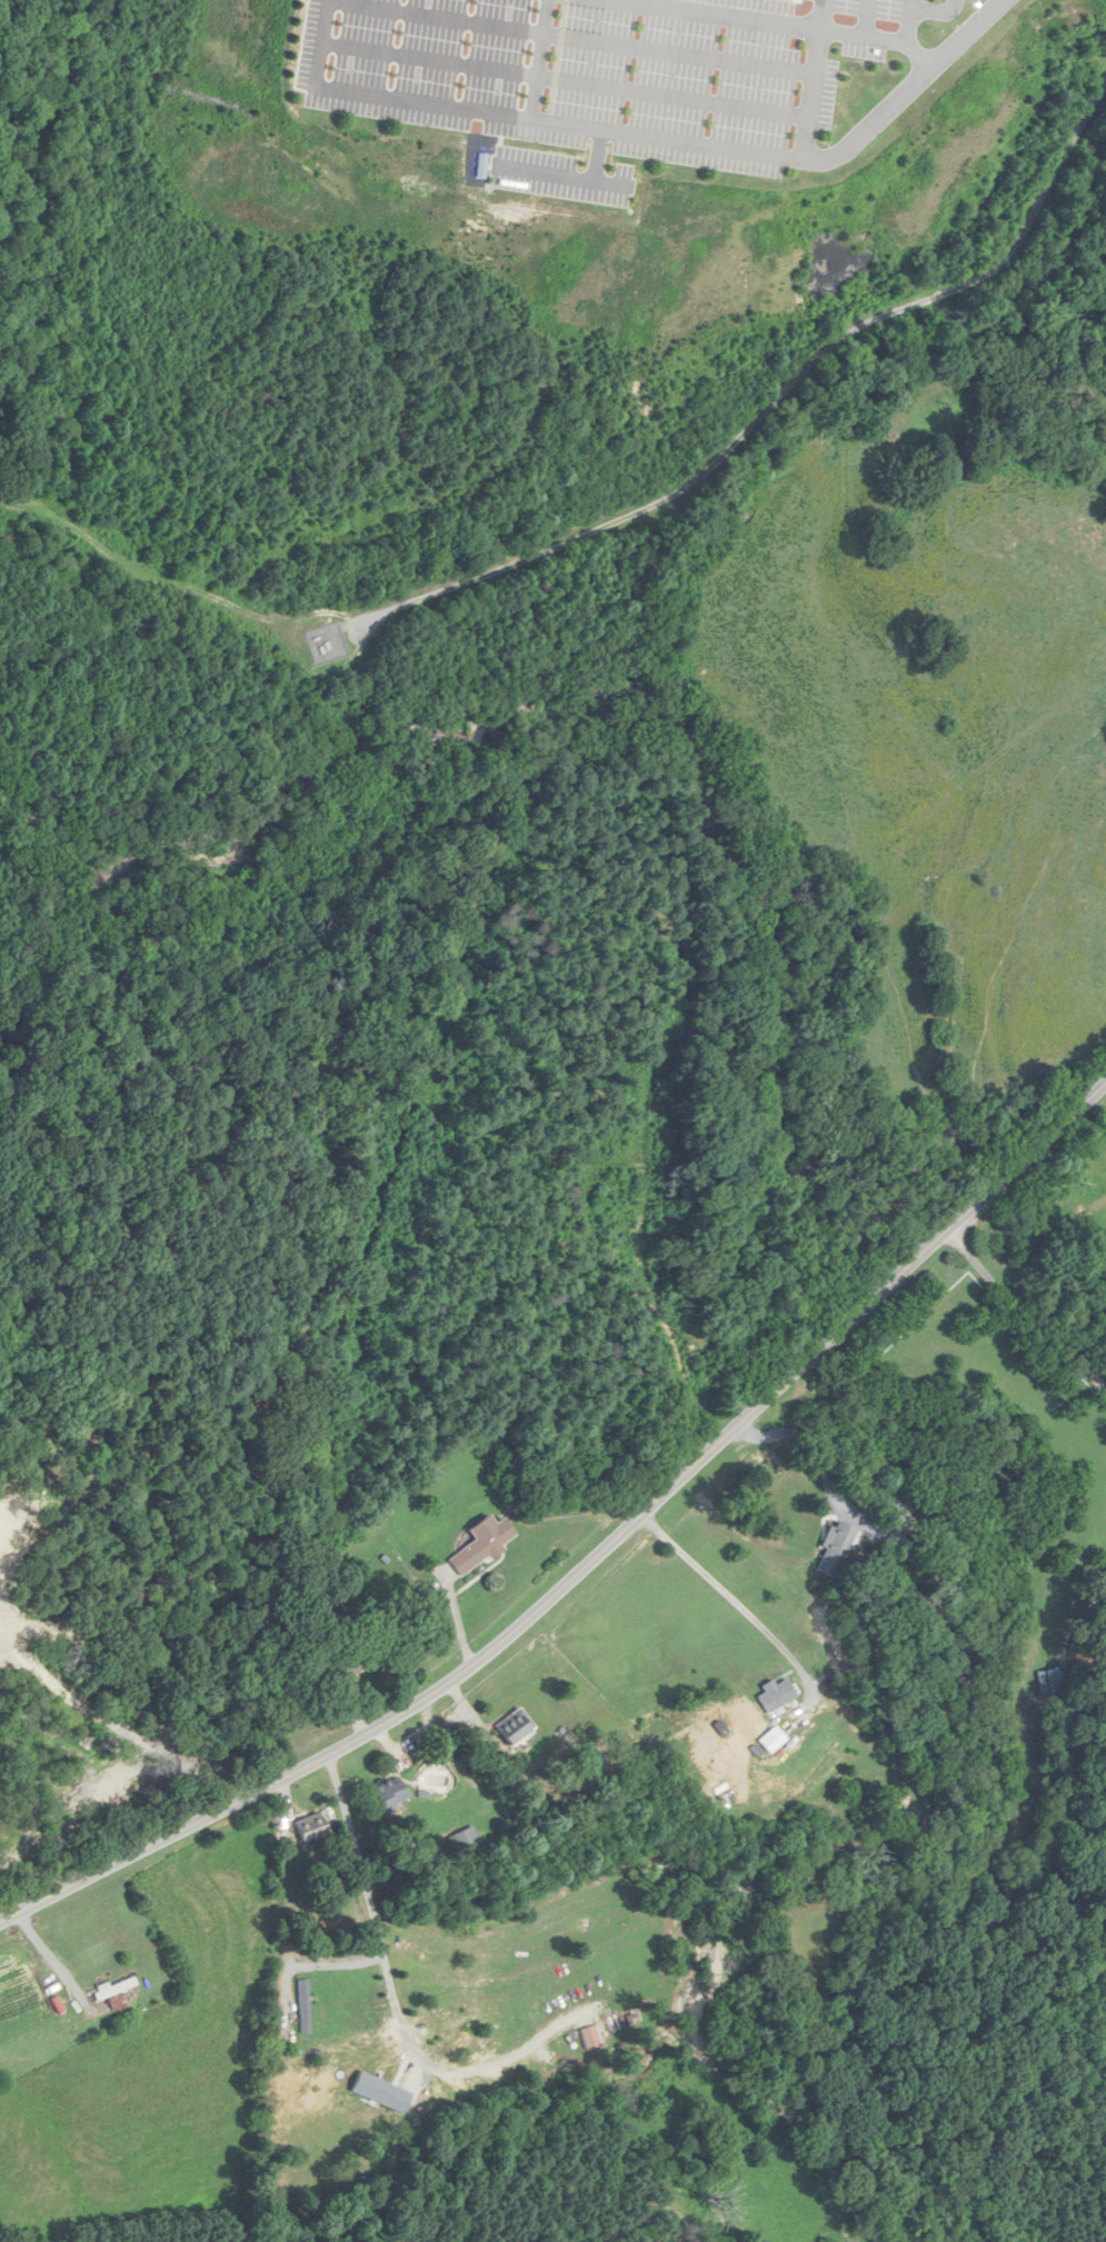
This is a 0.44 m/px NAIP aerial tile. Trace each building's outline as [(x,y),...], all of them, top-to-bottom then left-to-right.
[(502,1518),(494,1524),(488,1515),(468,1530),(475,1540),(447,1560),(460,1578),(502,1549),(500,1546),(515,1536),(502,1518)] [(855,1529),(835,1522),(816,1573),(836,1580),(855,1529)] [(756,1698),(767,1715),(795,1697),(784,1679),(775,1685),(772,1680),(760,1687),(764,1693),(756,1698)] [(533,1732),(519,1709),(491,1726),(504,1749),(533,1732)] [(769,1756),(786,1741),(775,1727),(757,1742),(769,1756)] [(405,1798),(393,1777),(371,1790),(384,1811),(405,1798)] [(298,1845),(325,1839),(319,1814),(292,1820),(298,1845)] [(454,1854),(479,1843),(472,1827),(447,1838),(454,1854)] [(137,1988),(135,1979),(93,1992),(96,2000),(137,1988)] [(298,1981),(301,2034),(311,2034),(308,1980),(298,1981)] [(585,2050),(602,2045),(596,2025),(579,2030),(585,2050)]
